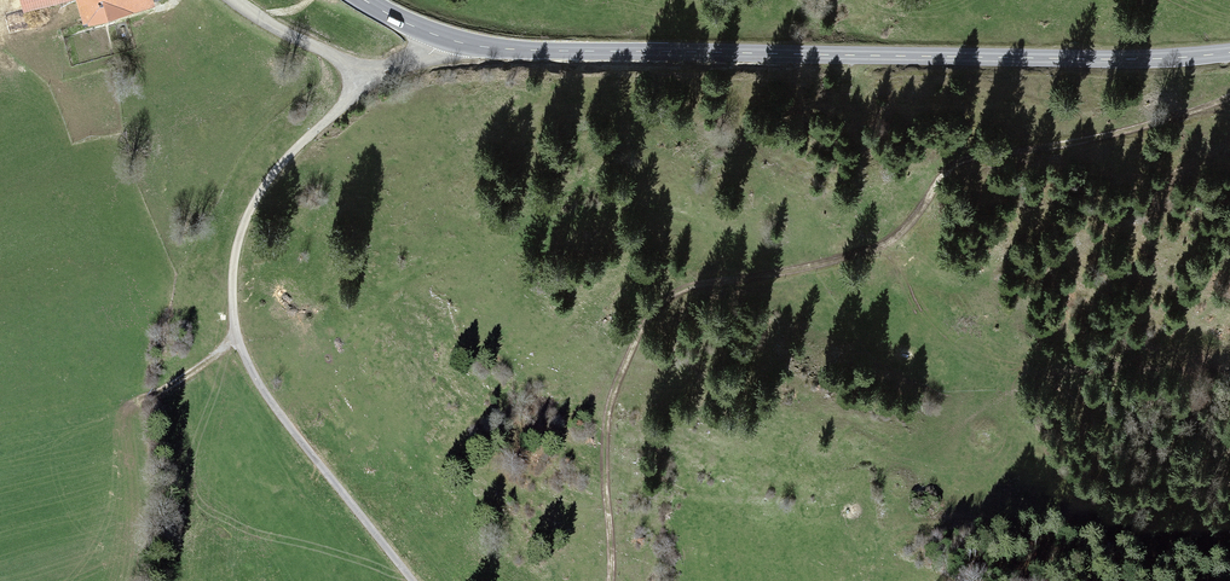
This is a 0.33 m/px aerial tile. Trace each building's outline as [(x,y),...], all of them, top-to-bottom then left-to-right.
[(85,23),(152,7),(150,0),(80,0),(85,23)]
